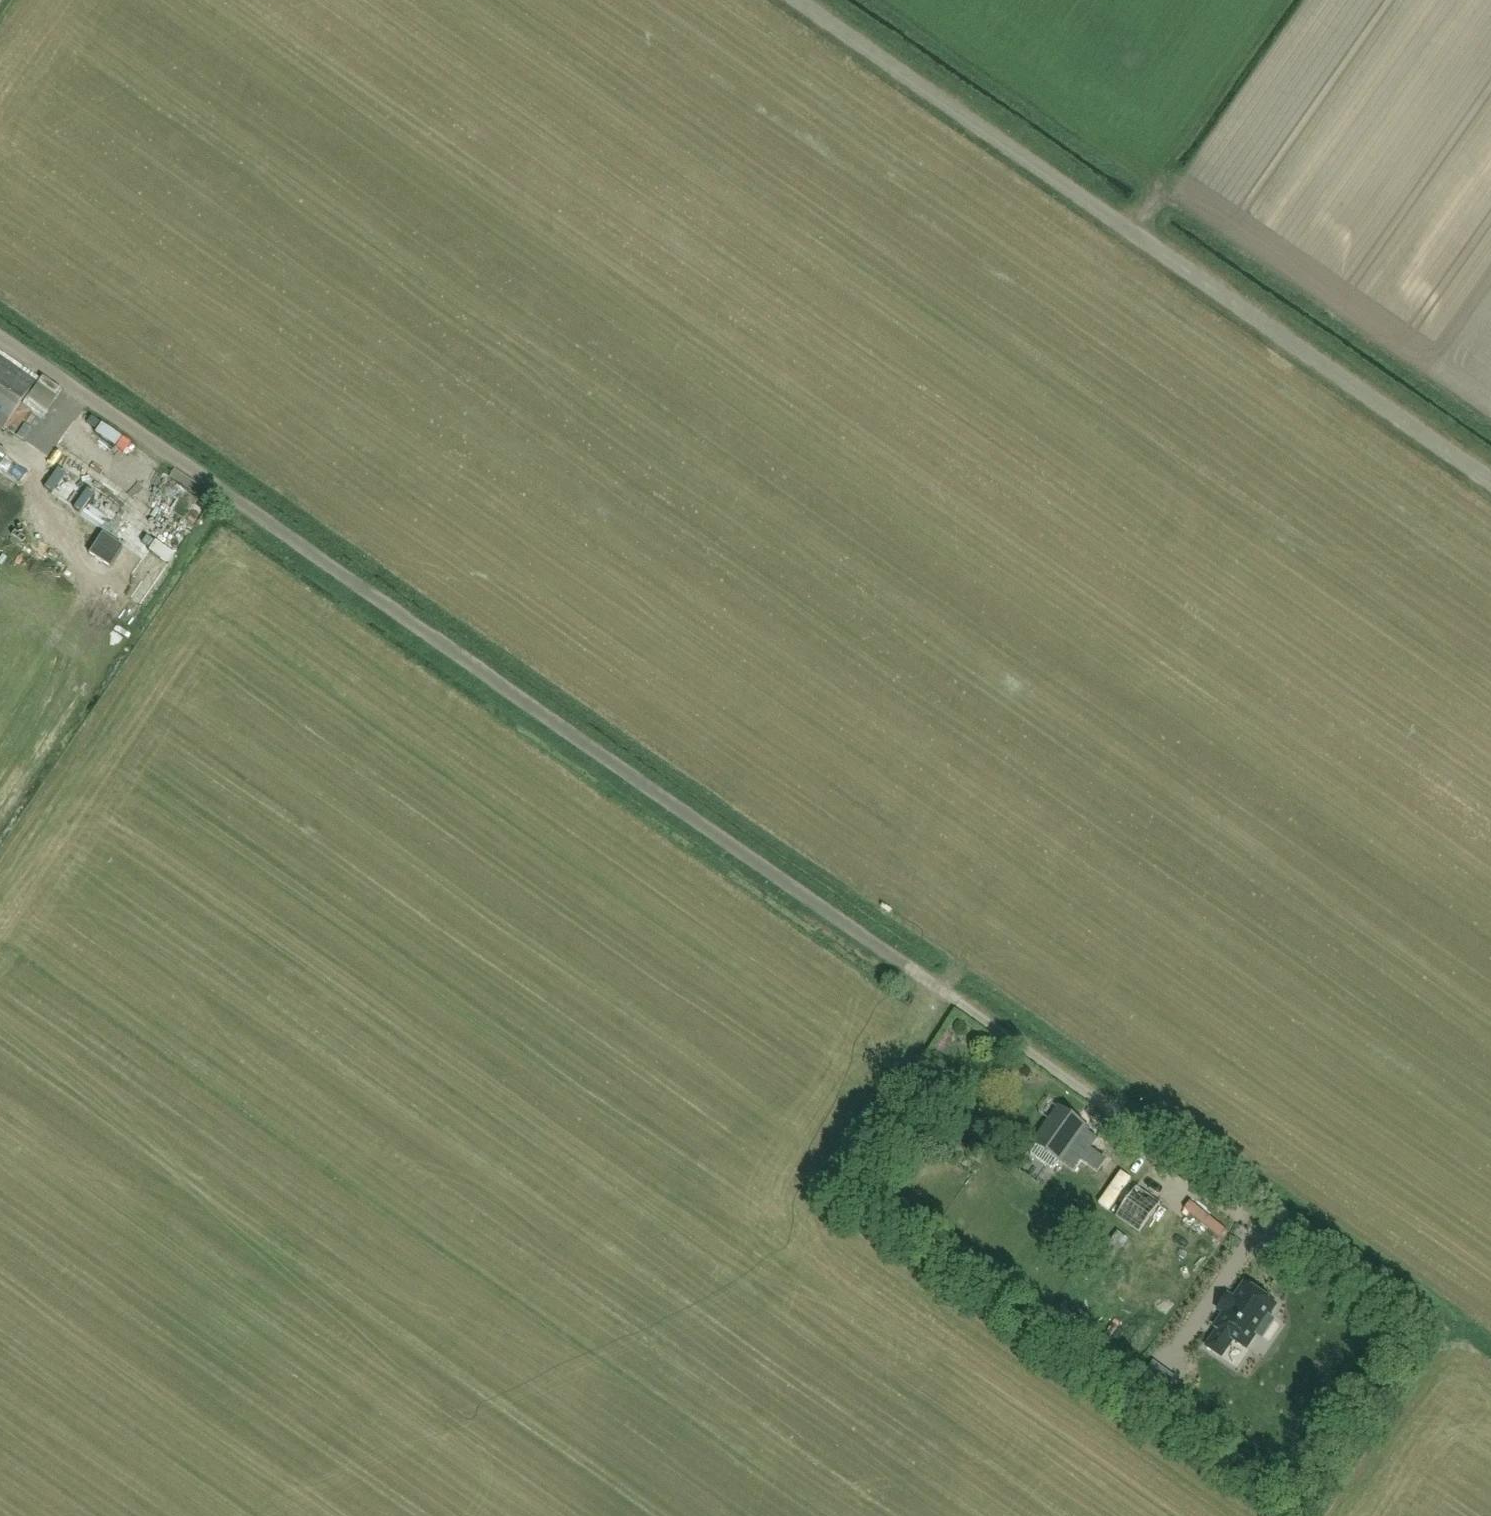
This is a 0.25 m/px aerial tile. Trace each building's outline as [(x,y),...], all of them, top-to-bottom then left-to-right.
[(36,381),(0,355),(0,429),(1,430),(36,381)] [(32,465),(9,449),(0,461),(0,470),(18,483),(32,465)] [(1032,1149),(1033,1154),(1052,1168),(1056,1167),(1060,1161),(1062,1162),(1070,1151),(1098,1171),(1107,1159),(1079,1139),(1088,1126),(1060,1106),(1034,1142),(1036,1144),(1032,1149)] [(1256,1334),(1263,1339),(1275,1321),(1268,1317),(1276,1306),(1245,1285),(1234,1300),(1231,1298),(1222,1312),(1225,1314),(1216,1328),(1219,1330),(1207,1347),(1222,1357),(1234,1340),(1246,1349),(1256,1334)]
